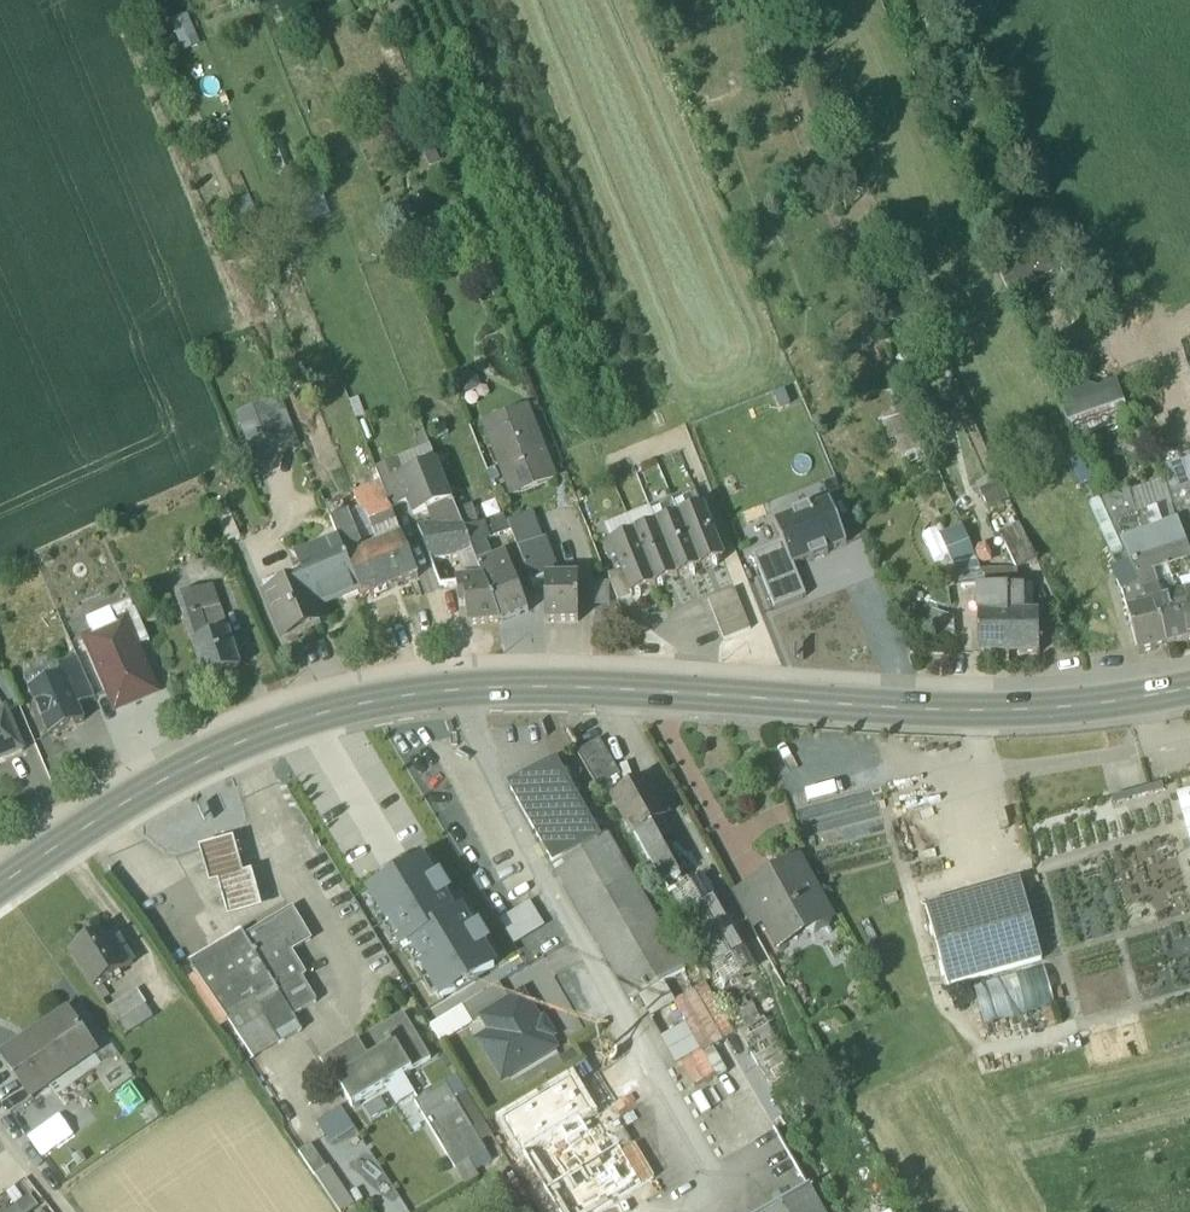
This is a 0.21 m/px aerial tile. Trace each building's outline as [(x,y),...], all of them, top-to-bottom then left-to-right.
[(1115,389),(1079,401),(1092,430),(1127,418),(1115,389)] [(1079,401),(1061,407),(1074,437),(1092,430),(1079,401)] [(527,410),(495,422),(502,441),(493,445),(513,497),(554,480),(527,410)] [(275,422),(248,432),(258,459),(285,449),(275,422)] [(401,477),(399,477),(409,502),(414,516),(429,510),(453,500),(437,462),(401,477)] [(395,463),(376,471),(385,494),(392,509),(409,502),(399,477),(401,477),(395,463)] [(995,485),(981,492),(986,503),(1000,496),(995,485)] [(385,494),(359,504),(361,510),(364,509),(370,524),(372,528),(395,519),(392,509),(385,494)] [(1138,518),(1131,495),(1104,504),(1114,527),(1138,518)] [(453,500),(429,510),(435,526),(461,522),(453,500)] [(343,503),(327,510),(338,537),(370,524),(364,509),(361,510),(359,504),(346,510),(343,503)] [(782,545),(791,568),(812,560),(812,562),(828,556),(828,554),(846,547),(830,504),(810,511),(809,508),(792,515),(793,518),(775,525),(782,545)] [(480,526),(473,508),(458,513),(462,522),(469,540),(468,540),(475,556),(480,569),(495,564),(486,543),(485,541),(480,526)] [(1114,527),(1130,562),(1134,573),(1135,575),(1150,573),(1151,574),(1164,569),(1166,573),(1178,580),(1189,576),(1189,556),(1185,542),(1176,516),(1173,508),(1138,518),(1114,527)] [(723,561),(703,509),(680,518),(700,570),(713,565),(718,567),(719,562),(723,561)] [(241,537),(229,511),(216,516),(228,543),(241,537)] [(1185,542),(1189,540),(1189,511),(1176,516),(1185,542)] [(1014,512),(994,521),(1001,537),(1021,528),(1014,512)] [(505,516),(485,524),(490,539),(512,532),(511,530),(505,516)] [(700,570),(680,518),(657,527),(678,579),(691,574),(695,576),(697,571),(700,570)] [(435,526),(418,529),(425,545),(468,540),(469,540),(462,522),(435,526)] [(485,524),(480,526),(485,541),(490,539),(485,524)] [(533,524),(511,530),(512,532),(519,550),(540,542),(533,524)] [(657,527),(635,536),(656,588),(659,586),(664,588),(665,584),(678,579),(657,527)] [(1021,528),(1001,537),(1017,570),(1038,561),(1021,528)] [(944,538),(963,589),(978,589),(988,588),(983,577),(966,530),(944,538)] [(635,536),(612,545),(622,570),(633,597),(637,595),(641,597),(643,593),(656,588),(635,536)] [(403,539),(377,550),(392,588),(419,577),(403,539)] [(339,540),(298,557),(299,558),(300,558),(309,580),(308,580),(319,608),(320,608),(361,591),(348,561),(339,540)] [(468,540),(425,545),(432,561),(446,560),(475,556),(468,540)] [(540,542),(519,550),(533,587),(546,581),(546,579),(544,575),(552,572),(540,542)] [(791,568),(782,545),(754,555),(776,610),(803,600),(791,568)] [(377,550),(348,561),(361,591),(364,600),(392,588),(377,550)] [(475,556),(446,560),(450,572),(437,576),(441,586),(457,585),(457,583),(485,581),(480,569),(475,556)] [(495,564),(480,569),(485,581),(485,583),(511,573),(506,559),(495,564)] [(446,560),(432,561),(437,576),(450,572),(446,560)] [(1130,562),(1113,570),(1117,581),(1134,573),(1130,562)] [(622,570),(609,576),(619,602),(633,597),(622,570)] [(511,573),(485,583),(501,623),(529,613),(513,573),(511,573)] [(1134,573),(1117,581),(1123,594),(1140,586),(1135,575),(1134,573)] [(1151,574),(1150,573),(1135,575),(1150,608),(1151,608),(1164,604),(1151,574)] [(1018,576),(983,577),(988,588),(994,588),(1009,588),(1018,588),(1018,576)] [(546,579),(546,581),(547,623),(579,622),(580,579),(546,579)] [(308,580),(267,597),(284,638),(326,621),(320,608),(319,608),(308,580)] [(485,581),(457,583),(457,585),(460,606),(467,606),(469,626),(501,623),(485,583),(485,581)] [(1140,586),(1123,594),(1129,616),(1150,608),(1140,586)] [(213,587),(193,593),(201,615),(220,608),(213,587)] [(994,616),(994,588),(978,589),(979,616),(994,616)] [(1009,616),(1009,588),(994,588),(994,616),(1009,616)] [(1024,616),(1024,588),(1018,588),(1009,588),(1009,616),(1024,616)] [(735,590),(709,601),(725,641),(751,630),(735,590)] [(193,593),(179,598),(194,644),(209,639),(201,615),(193,593)] [(1151,608),(1169,648),(1189,642),(1189,597),(1164,604),(1151,608)] [(132,602),(111,611),(111,612),(117,626),(126,623),(137,648),(150,642),(132,602)] [(220,608),(201,615),(209,639),(228,632),(220,608)] [(1150,608),(1129,616),(1139,655),(1169,648),(1151,608),(1150,608)] [(111,612),(87,622),(94,637),(86,640),(117,711),(156,694),(137,648),(126,623),(117,626),(111,612)] [(994,616),(979,616),(979,654),(1009,654),(1009,616),(994,616)] [(1024,616),(1009,616),(1009,654),(1040,654),(1040,616),(1024,616)] [(969,652),(970,628),(960,627),(959,652),(969,652)] [(209,639),(194,644),(206,681),(240,669),(228,632),(209,639)] [(78,659),(59,668),(62,677),(64,676),(77,707),(79,707),(95,699),(78,659)] [(62,677),(30,691),(50,737),(85,722),(79,707),(77,707),(64,676),(62,677)] [(0,714),(0,761),(23,752),(6,711),(2,713),(0,714)] [(621,775),(600,739),(577,753),(598,788),(621,775)] [(607,835),(564,759),(555,764),(598,840),(607,835)] [(598,840),(555,764),(511,789),(554,865),(598,840)] [(646,780),(614,798),(635,835),(651,826),(667,817),(646,780)] [(595,796),(588,785),(584,788),(590,799),(595,796)] [(686,888),(651,826),(635,835),(649,861),(650,861),(670,898),(674,896),(674,895),(686,889),(686,888)] [(554,865),(621,981),(620,981),(633,1003),(634,1002),(633,1000),(684,972),(685,973),(686,972),(607,835),(598,840),(554,865)] [(234,840),(199,850),(210,887),(219,885),(228,921),(263,911),(253,873),(244,875),(234,840)] [(410,945),(456,917),(443,897),(448,894),(440,880),(435,883),(422,863),(371,894),(404,949),(410,945)] [(801,864),(778,876),(778,877),(769,882),(772,886),(767,890),(776,907),(762,915),(766,922),(765,922),(777,943),(804,928),(807,933),(815,936),(829,928),(832,920),(801,864)] [(763,879),(737,893),(737,894),(734,896),(752,929),(765,922),(766,922),(762,915),(776,907),(767,890),(772,886),(769,882),(767,877),(763,879)] [(704,878),(686,888),(686,889),(674,895),(674,896),(726,986),(756,969),(704,878)] [(1021,882),(926,908),(948,987),(1043,961),(1021,882)] [(500,919),(515,946),(546,929),(531,902),(500,919)] [(293,910),(259,930),(272,952),(271,952),(291,985),(301,979),(306,976),(291,952),(296,949),(297,950),(311,941),(293,910)] [(456,917),(410,945),(443,1000),(495,969),(482,947),(487,944),(479,931),(474,934),(461,914),(456,917)] [(259,930),(246,939),(259,960),(271,952),(272,952),(259,930)] [(104,932),(71,953),(94,990),(102,985),(134,965),(119,941),(112,946),(104,932)] [(246,939),(243,934),(191,966),(254,1061),(303,1032),(294,1018),(259,960),(246,939)] [(291,985),(271,952),(259,960),(294,1018),(317,1004),(301,979),(291,985)] [(1048,970),(979,980),(984,1019),(1054,1009),(1048,970)] [(109,997),(102,985),(95,989),(102,1001),(109,997)] [(500,985),(463,1007),(431,1027),(441,1044),(483,1018),(510,1002),(500,985)] [(697,989),(676,1000),(688,1023),(663,1035),(677,1062),(722,1039),(697,989)] [(138,990),(108,1010),(117,1024),(147,1005),(138,990)] [(483,1018),(484,1017),(492,1030),(479,1038),(504,1079),(516,1072),(555,1048),(522,994),(510,1002),(483,1018)] [(147,1005),(117,1024),(125,1038),(156,1018),(147,1005)] [(68,1011),(32,1036),(35,1040),(5,1061),(31,1099),(52,1084),(48,1078),(92,1048),(82,1033),(83,1033),(68,1011)] [(404,1016),(322,1066),(333,1085),(338,1083),(352,1108),(431,1060),(404,1016)] [(743,1035),(770,1085),(793,1073),(765,1023),(743,1035)] [(486,1151),(446,1084),(415,1103),(455,1169),(467,1162),(486,1151)] [(345,1107),(332,1115),(340,1129),(329,1136),(348,1165),(372,1150),(345,1107)] [(327,1169),(311,1145),(299,1153),(315,1177),(327,1169)] [(486,1151),(467,1162),(474,1172),(492,1161),(486,1151)] [(769,1211),(823,1211),(810,1188),(769,1211)] [(9,1211),(39,1211),(28,1198),(9,1211)]
